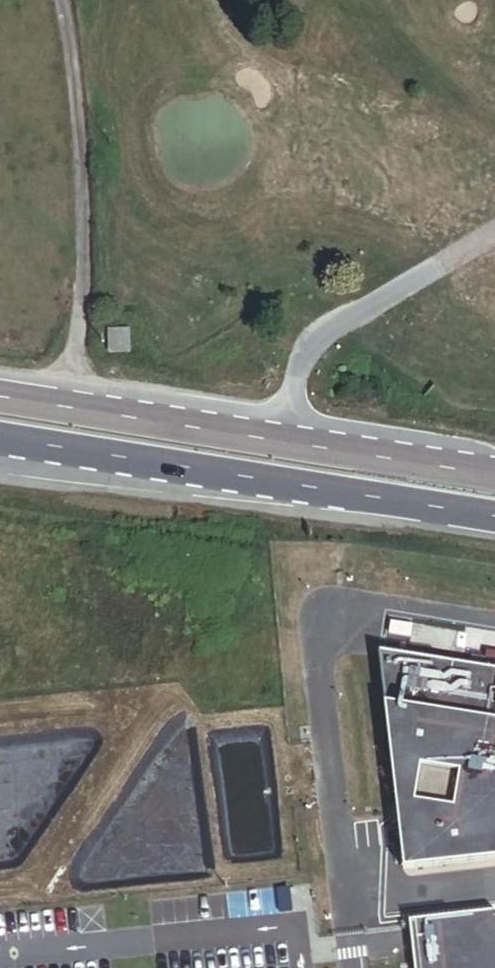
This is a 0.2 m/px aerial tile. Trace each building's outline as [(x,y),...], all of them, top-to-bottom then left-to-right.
[(128,363),(124,325),(105,327),(108,365),(128,363)] [(374,650),(398,867),(494,856),(494,669),(374,650)] [(406,920),(411,967),(494,967),(494,916),(490,912),(406,920)]
